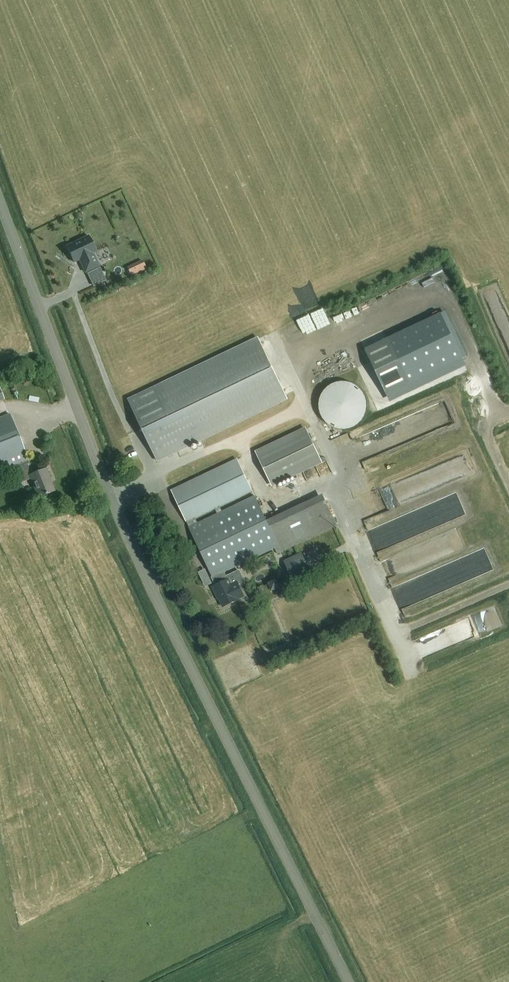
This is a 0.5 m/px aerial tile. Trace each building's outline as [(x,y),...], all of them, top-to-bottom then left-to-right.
[(85,241),(62,251),(70,266),(76,264),(82,276),(96,270),(90,258),(93,256),(85,241)] [(148,259),(131,264),(134,274),(151,269),(148,259)] [(444,336),(366,371),(388,417),(466,382),(444,336)] [(259,340),(128,401),(156,461),(287,400),(259,340)] [(352,358),(341,364),(345,372),(357,365),(352,358)] [(329,387),(322,395),(319,405),(321,415),(328,424),(337,429),(348,429),(357,425),(364,417),(367,406),(365,396),(358,388),(349,383),(338,382),(329,387)] [(54,493),(49,479),(50,479),(47,470),(34,475),(11,416),(0,420),(0,474),(14,468),(21,484),(31,480),(38,499),(54,493)] [(305,431),(262,451),(277,484),(320,464),(305,431)] [(278,548),(280,552),(337,526),(322,494),(266,520),(256,497),(222,513),(219,507),(253,491),(238,460),(171,492),(211,580),(213,579),(216,586),(211,588),(215,597),(217,596),(223,609),(238,602),(237,600),(244,596),(236,582),(230,585),(227,579),(226,580),(223,573),(278,548)] [(285,561),(293,578),(309,570),(302,554),(285,561)] [(404,584),(401,574),(391,578),(394,587),(404,584)] [(272,582),(276,590),(284,586),(280,578),(272,582)]
